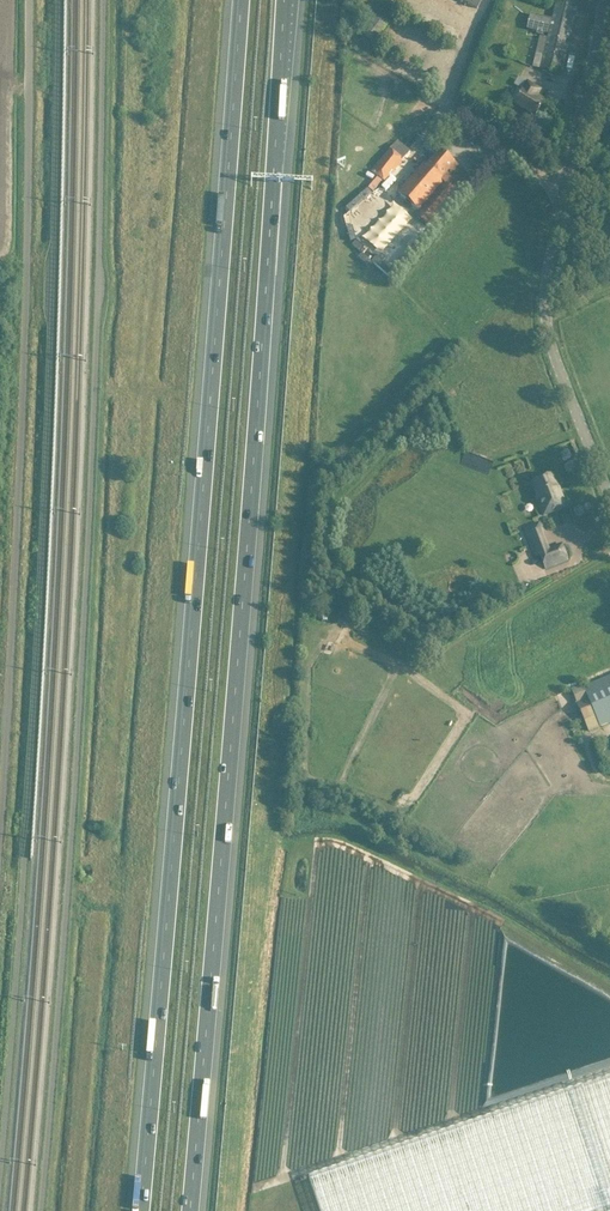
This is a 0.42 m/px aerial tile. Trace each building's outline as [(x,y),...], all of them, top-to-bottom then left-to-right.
[(477,9),(482,0),(459,0),(477,9)] [(561,74),(577,9),(556,4),(548,35),(545,34),(544,37),(540,36),(532,67),(561,74)] [(547,34),(551,19),(530,14),(527,29),(537,31),(537,34),(543,36),(544,33),(547,34)] [(402,18),(391,34),(402,42),(413,26),(402,18)] [(540,91),(528,83),(515,104),(536,116),(543,103),(535,98),(540,91)] [(398,141),(372,171),(384,182),(410,151),(398,141)] [(427,225),(469,176),(439,150),(426,166),(423,164),(398,194),(419,211),(415,216),(427,225)] [(566,507),(559,490),(558,491),(552,475),(533,483),(538,497),(537,498),(544,515),(566,507)] [(540,554),(546,568),(568,559),(562,545),(554,548),(554,549),(549,551),(541,532),(543,532),(539,523),(524,529),(535,557),(540,554)] [(609,722),(609,676),(583,687),(582,685),(571,689),(588,731),(609,722)] [(310,1177),(322,1210),(609,1210),(609,1077),(582,1086),(310,1177)]
